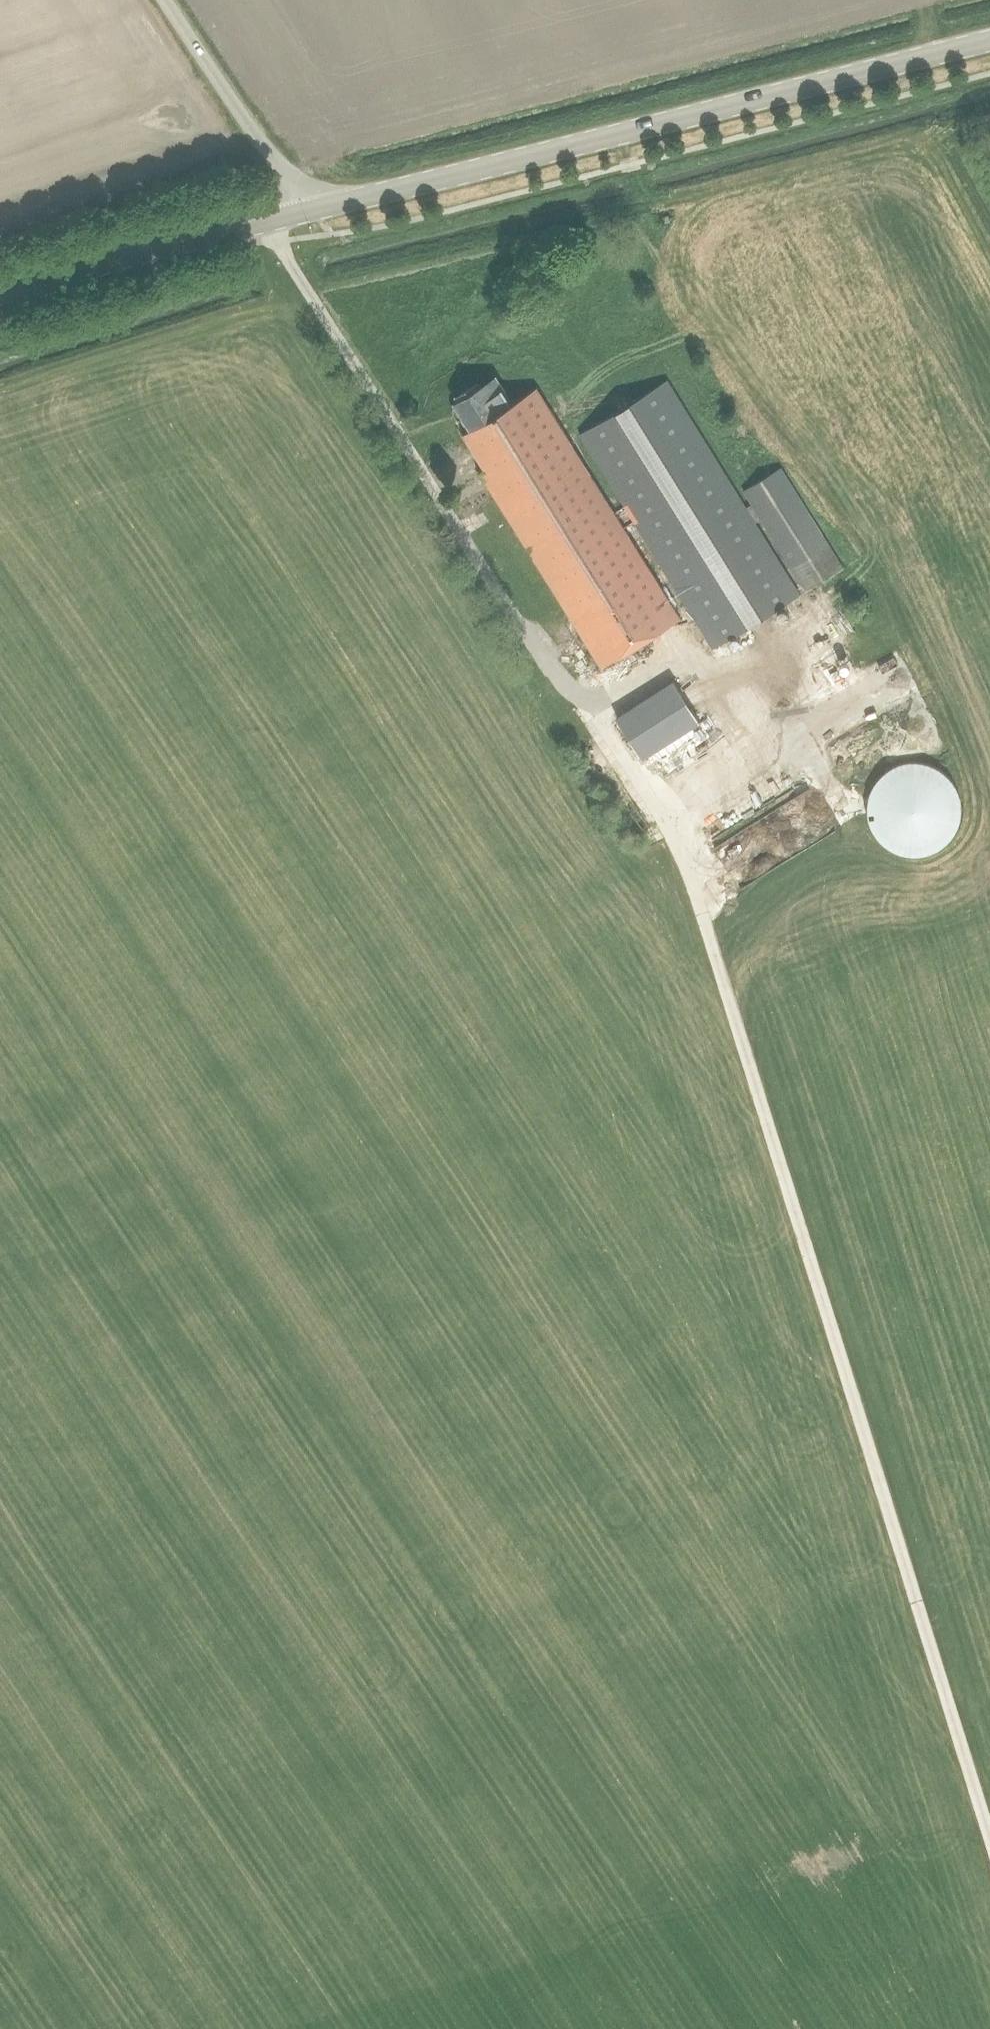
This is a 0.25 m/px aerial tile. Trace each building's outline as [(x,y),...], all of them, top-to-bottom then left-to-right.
[(667,222),(673,220),(672,214),(665,215),(667,222)] [(469,395),(456,403),(467,421),(473,417),(485,437),(490,434),(501,453),(486,463),(580,614),(642,575),(566,453),(565,452),(548,424),(547,424),(535,405),(518,416),(512,405),(496,380),(470,397),(469,395)] [(670,380),(582,435),(626,506),(636,522),(715,649),(803,594),(758,523),(749,507),(670,380)] [(784,468),(746,491),(754,503),(749,507),(758,523),(764,519),(794,568),(809,591),(845,569),(843,566),(830,545),(832,545),(784,468)] [(648,759),(702,726),(675,681),(621,714),(648,759)] [(921,854),(930,854),(960,839),(968,815),(964,808),(963,796),(950,769),(926,761),(916,761),(884,777),(878,794),(883,804),(882,809),(883,821),(895,846),(921,854)]
